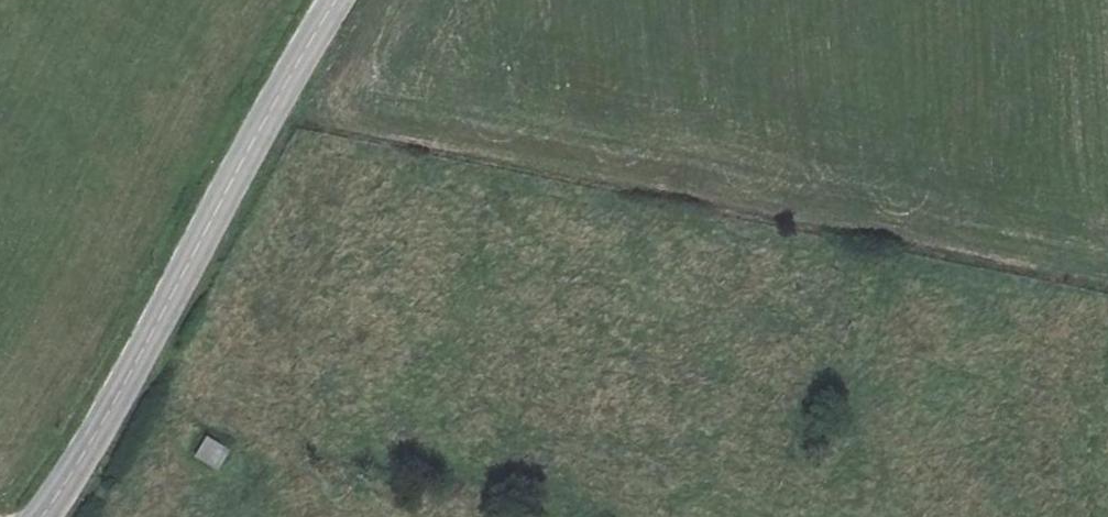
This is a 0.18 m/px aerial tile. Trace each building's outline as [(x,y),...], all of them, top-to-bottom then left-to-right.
[(206,435),(193,457),(217,471),(230,449),(206,435)]
